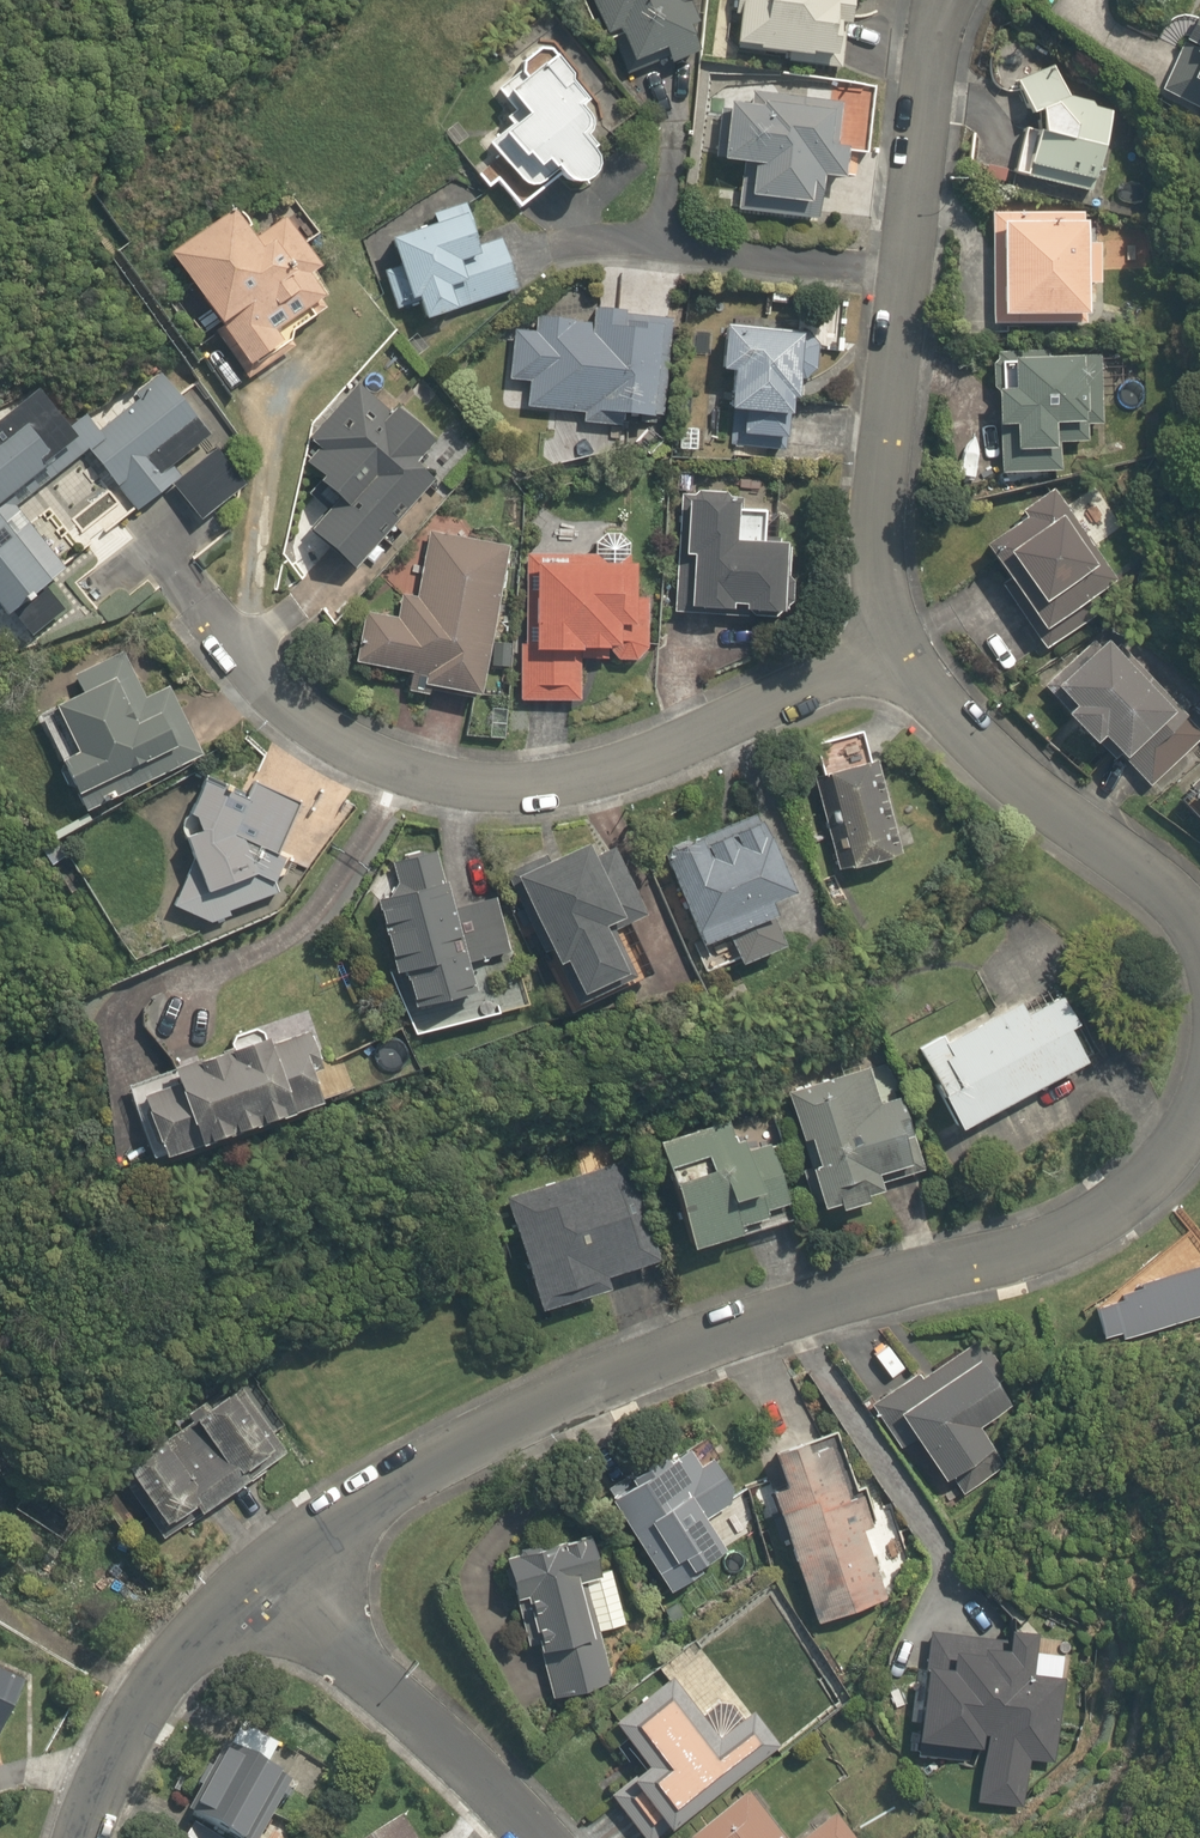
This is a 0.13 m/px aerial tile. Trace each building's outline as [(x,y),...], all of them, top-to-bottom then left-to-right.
[(626,74),(668,57),(670,62),(698,51),(687,26),(696,23),(687,1),(690,0),(591,0),(605,34),(609,32),(626,74)] [(732,14),(740,15),(736,43),(756,46),(756,49),(790,54),(789,61),(840,68),(849,0),(734,0),(732,14)] [(1198,12),(1185,39),(1197,45),(1195,48),(1183,42),(1161,89),(1199,108),(1199,14),(1198,12)] [(486,166),(517,209),(558,179),(559,178),(563,182),(572,184),(581,182),(586,179),(593,174),(595,165),(593,156),(589,150),(595,146),(586,135),(590,132),(591,131),(594,128),(586,116),(580,107),(588,101),(573,80),(570,76),(555,55),(551,50),(538,48),(522,60),(521,71),(497,88),(514,111),(505,118),(511,125),(487,142),(498,157),(486,166)] [(1014,171),(1089,192),(1108,110),(1090,108),(1091,101),(1066,98),(1052,64),(1016,79),(1031,113),(1036,113),(1034,130),(1024,129),(1014,171)] [(737,208),(816,218),(821,176),(842,179),(846,147),(837,146),(842,102),(752,92),(750,107),(729,104),(728,107),(720,106),(714,157),(721,157),(721,159),(742,162),(737,208)] [(418,301),(424,318),(516,287),(499,238),(476,246),(473,237),(477,235),(465,202),(433,213),(436,224),(390,240),(399,264),(384,269),(397,308),(418,301)] [(215,330),(248,377),(293,346),(290,341),(292,330),(325,308),(319,299),(323,296),(308,275),(320,267),(285,216),(253,238),(233,209),(171,253),(221,325),(215,330)] [(991,212),(991,323),(1084,323),(1084,283),(1100,283),(1100,243),(1085,243),(1085,222),(1083,222),(1083,212),(991,212)] [(583,422),(619,425),(620,414),(650,417),(651,414),(661,415),(670,319),(625,315),(625,312),(593,309),(592,323),(575,321),(575,319),(536,315),(535,331),(514,329),(510,378),(530,380),(527,406),(584,411),(583,422)] [(730,444),(784,450),(789,398),(794,399),(796,378),(802,379),(814,369),(817,344),(807,331),(728,323),(723,370),(731,370),(727,408),(733,409),(730,444)] [(997,425),(999,472),(1059,470),(1058,442),(1086,441),(1085,424),(1101,424),(1098,355),(1072,356),(1072,358),(1046,359),(1046,351),(996,353),(996,359),(991,363),(992,387),(992,390),(994,425),(997,425)] [(178,473),(171,463),(205,436),(157,376),(147,384),(151,389),(94,434),(85,421),(70,433),(36,389),(0,417),(0,611),(1,612),(10,606),(31,634),(63,609),(41,581),(59,567),(27,525),(11,538),(1,524),(19,510),(15,505),(87,448),(118,487),(119,485),(136,506),(178,473)] [(316,520),(361,560),(394,523),(387,517),(401,502),(407,507),(432,480),(411,461),(431,439),(395,408),(391,412),(358,383),(317,429),(319,431),(311,440),(317,446),(305,460),(322,475),(318,480),(337,497),(316,520)] [(699,426),(678,425),(677,451),(698,452),(699,426)] [(174,486),(200,519),(243,484),(217,452),(174,486)] [(999,582),(1043,648),(1096,613),(1087,599),(1115,581),(1053,488),(1020,510),(1025,517),(984,544),(1006,577),(999,582)] [(752,616),(771,617),(776,611),(779,612),(779,607),(790,601),(791,582),(790,576),(791,546),(779,546),(780,538),(776,538),(776,514),(764,514),(765,510),(741,509),(742,497),(730,497),(725,491),(698,490),(693,495),(680,494),(676,611),(746,614),(746,610),(752,616)] [(422,684),(478,695),(507,546),(429,531),(416,597),(402,594),(397,617),(365,611),(355,662),(424,675),(422,684)] [(520,699),(579,700),(580,658),(605,658),(605,645),(616,660),(634,660),(645,647),(646,598),(633,598),(633,563),(627,563),(628,543),(618,533),(605,533),(595,542),(595,554),(526,553),(525,643),(520,643),(520,699)] [(1149,785),(1199,739),(1199,731),(1119,643),(1110,651),(1102,642),(1098,645),(1094,639),(1044,685),(1068,711),(1065,714),(1092,743),(1095,741),(1112,759),(1117,754),(1120,758),(1122,756),(1149,785)] [(61,760),(85,810),(202,754),(169,686),(145,697),(123,651),(74,674),(83,692),(55,706),(77,752),(61,760)] [(814,778),(836,868),(848,865),(848,867),(888,857),(888,856),(901,853),(877,759),(868,761),(860,731),(813,743),(821,776),(814,778)] [(781,786),(804,779),(800,766),(777,773),(781,786)] [(1199,805),(1199,775),(1189,785),(1195,792),(1191,796),(1199,805)] [(166,905),(205,924),(225,918),(222,910),(272,893),(270,883),(281,857),(278,855),(300,803),(251,783),(249,798),(201,781),(174,838),(184,841),(188,858),(166,905)] [(654,852),(698,946),(721,935),(736,968),(778,948),(764,918),(771,915),(766,904),(791,892),(765,835),(761,837),(748,809),(654,852)] [(55,839),(90,820),(87,814),(52,833),(55,839)] [(61,842),(41,853),(49,868),(69,857),(61,842)] [(592,857),(585,842),(551,858),(548,852),(507,872),(549,964),(556,961),(575,1003),(634,976),(612,929),(644,914),(613,847),(592,857)] [(450,908),(436,850),(392,861),(397,882),(391,894),(376,897),(394,971),(403,969),(412,1005),(472,990),(465,961),(509,950),(496,896),(450,908)] [(941,1095),(958,1128),(1084,1061),(1067,1029),(1075,1025),(1059,995),(1025,1013),(1019,1002),(945,1042),(941,1035),(917,1048),(942,1095),(941,1095)] [(130,1085),(157,1163),(210,1145),(209,1140),(321,1102),(311,1071),(322,1067),(308,1028),(269,1042),(267,1036),(232,1048),(231,1047),(221,1050),(221,1053),(201,1060),(199,1057),(130,1085)] [(837,1202),(838,1208),(864,1200),(863,1195),(880,1189),(878,1181),(923,1168),(912,1130),(909,1131),(898,1096),(879,1102),(868,1066),(786,1090),(808,1165),(801,1167),(811,1202),(818,1200),(820,1207),(837,1202)] [(660,1144),(690,1245),(738,1231),(735,1223),(763,1214),(762,1208),(784,1201),(768,1145),(746,1152),(742,1139),(736,1141),(730,1123),(660,1143),(660,1144)] [(506,1197),(540,1308),(608,1288),(604,1276),(658,1259),(627,1160),(506,1197)] [(949,1473),(963,1493),(1004,1466),(976,1424),(1008,1403),(995,1383),(1006,1376),(980,1338),(921,1377),(917,1372),(871,1403),(900,1446),(914,1437),(942,1478),(949,1473)] [(118,1471),(163,1536),(286,1451),(240,1385),(165,1437),(161,1431),(144,1443),(149,1449),(118,1471)] [(796,1564),(816,1622),(885,1597),(861,1529),(872,1526),(860,1494),(847,1498),(827,1443),(806,1450),(803,1441),(796,1443),(770,1452),(782,1486),(769,1491),(796,1564)] [(608,1499),(668,1591),(700,1571),(696,1564),(716,1551),(698,1522),(728,1503),(730,1487),(710,1458),(700,1466),(699,1465),(687,1448),(668,1461),(664,1454),(661,1456),(659,1453),(607,1489),(612,1496),(608,1499)] [(537,1641),(551,1697),(610,1681),(597,1632),(624,1625),(609,1569),(597,1572),(586,1531),(502,1555),(506,1566),(503,1569),(503,1570),(507,1584),(507,1585),(512,1587),(528,1644),(537,1641)] [(976,1800),(1022,1806),(1028,1758),(1053,1761),(1064,1677),(1033,1673),(1039,1632),(1010,1628),(1010,1640),(929,1629),(916,1737),(979,1745),(976,1800)] [(782,1747),(715,1663),(688,1685),(677,1672),(616,1721),(645,1757),(604,1790),(642,1837),(667,1837),(782,1747)] [(24,1676),(0,1665),(0,1727),(24,1676)] [(235,1837),(259,1837),(292,1780),(266,1766),(279,1744),(243,1724),(230,1747),(225,1744),(187,1811),(235,1837)] [(693,1834),(696,1837),(786,1837),(753,1791),(693,1834)] [(837,1810),(798,1837),(857,1837),(837,1810)] [(397,1820),(370,1837),(409,1837),(397,1820)] [(195,1822),(185,1837),(221,1837),(195,1822)]
